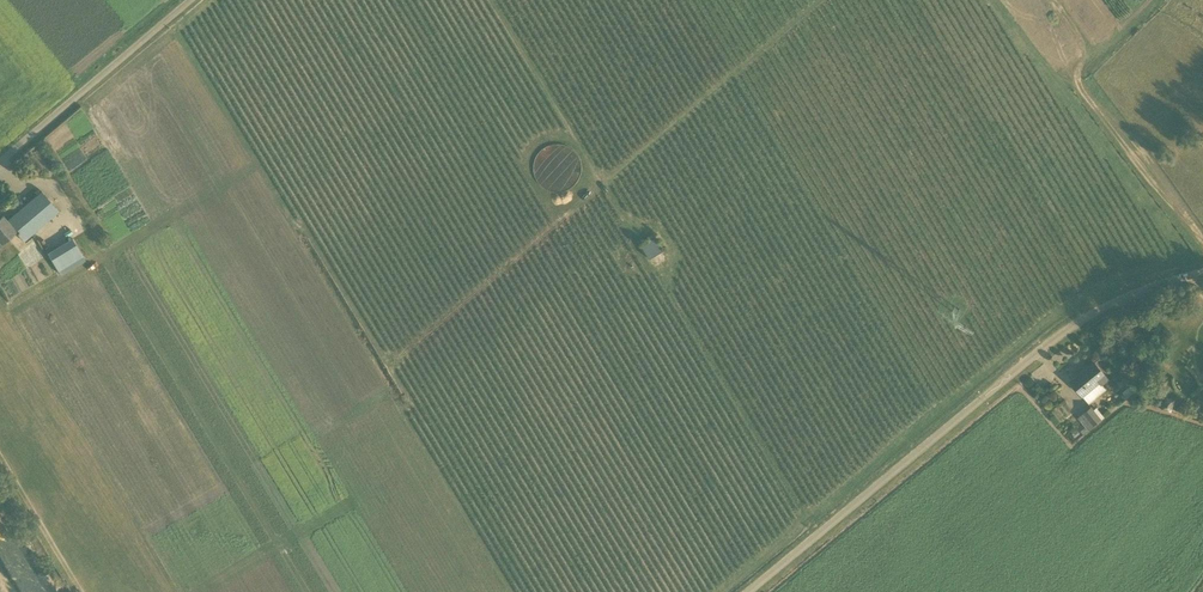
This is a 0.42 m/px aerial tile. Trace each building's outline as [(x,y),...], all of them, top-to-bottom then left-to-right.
[(59,211),(42,191),(19,211),(21,213),(9,223),(3,216),(0,218),(0,241),(2,243),(16,231),(25,241),(59,211)] [(655,237),(641,246),(649,258),(663,250),(655,237)] [(58,270),(83,256),(73,238),(48,253),(58,270)] [(1089,404),(1106,390),(1101,384),(1108,378),(1093,361),(1070,381),(1082,397),(1089,404)] [(1132,384),(1122,392),(1127,397),(1137,390),(1132,384)] [(1094,410),(1091,406),(1083,413),(1094,425),(1104,417),(1096,408),(1094,410)]
